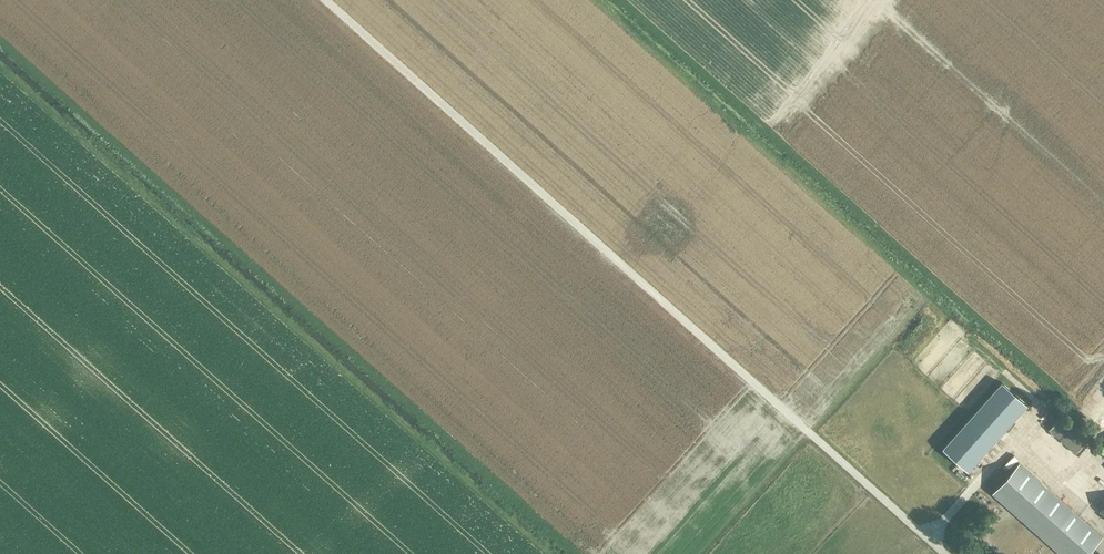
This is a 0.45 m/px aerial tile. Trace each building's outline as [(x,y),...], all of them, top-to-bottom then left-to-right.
[(942,448),(968,471),(1027,404),(1002,382),(942,448)] [(1061,416),(1049,429),(1076,453),(1088,439),(1061,416)] [(1019,464),(993,492),(1061,553),(1087,553),(1102,537),(1019,463),(1019,464)]
